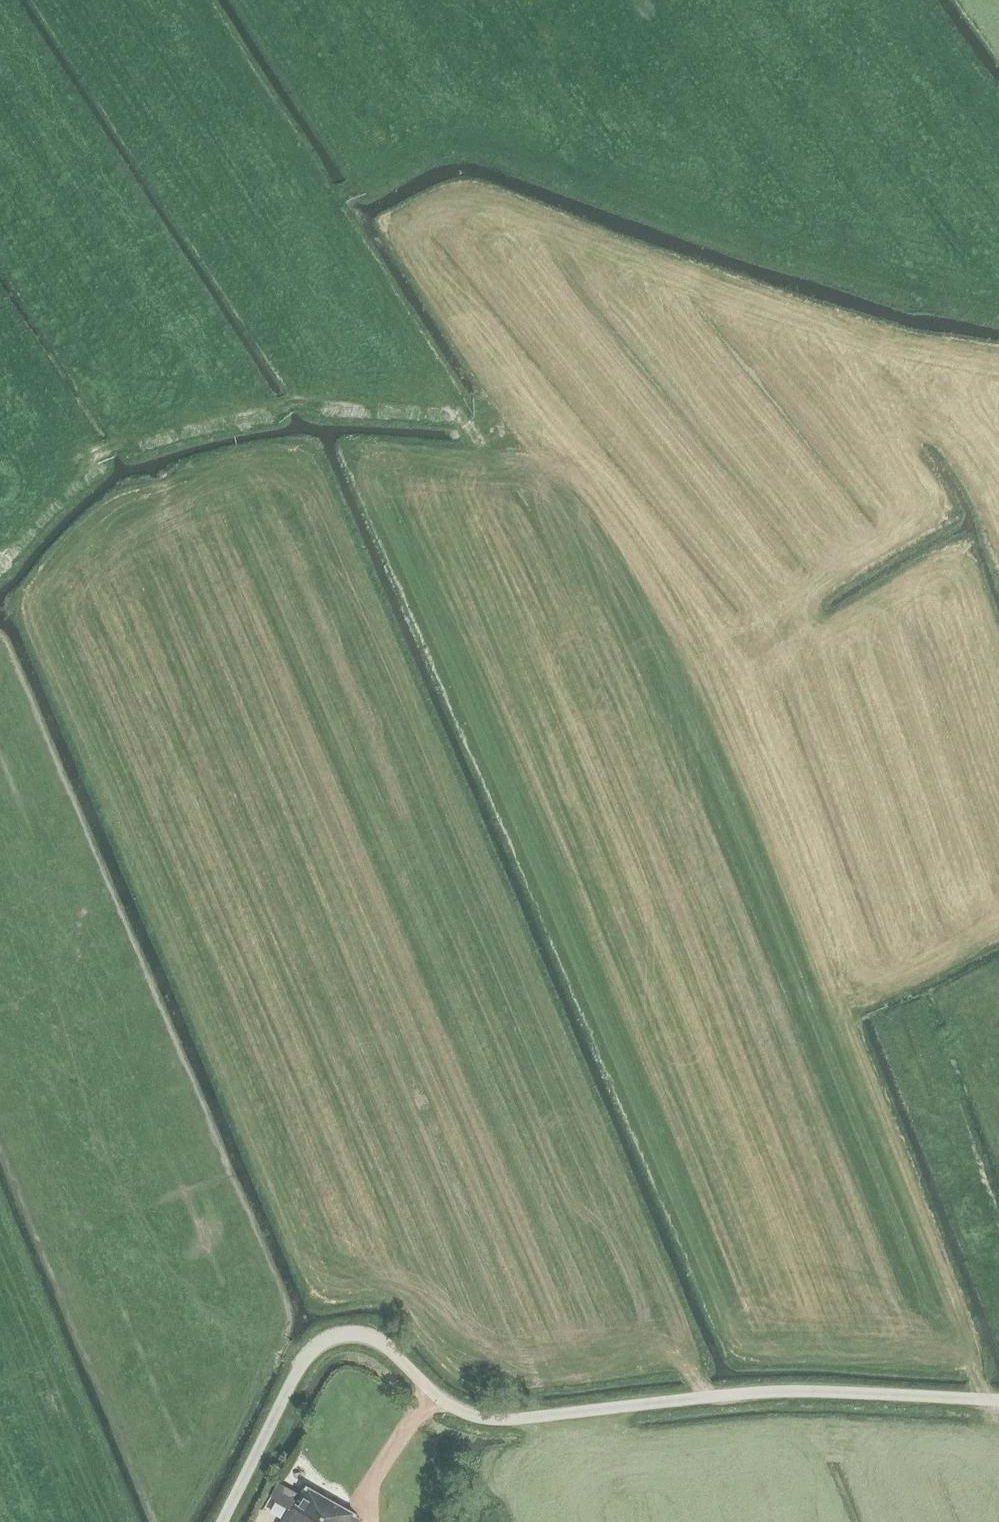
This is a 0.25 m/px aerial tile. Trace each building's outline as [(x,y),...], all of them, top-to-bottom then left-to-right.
[(278,1521),(355,1521),(357,1518),(354,1516),(303,1487),(298,1495),(277,1482),(269,1496),(274,1499),(273,1501),(286,1508),(278,1521)]
